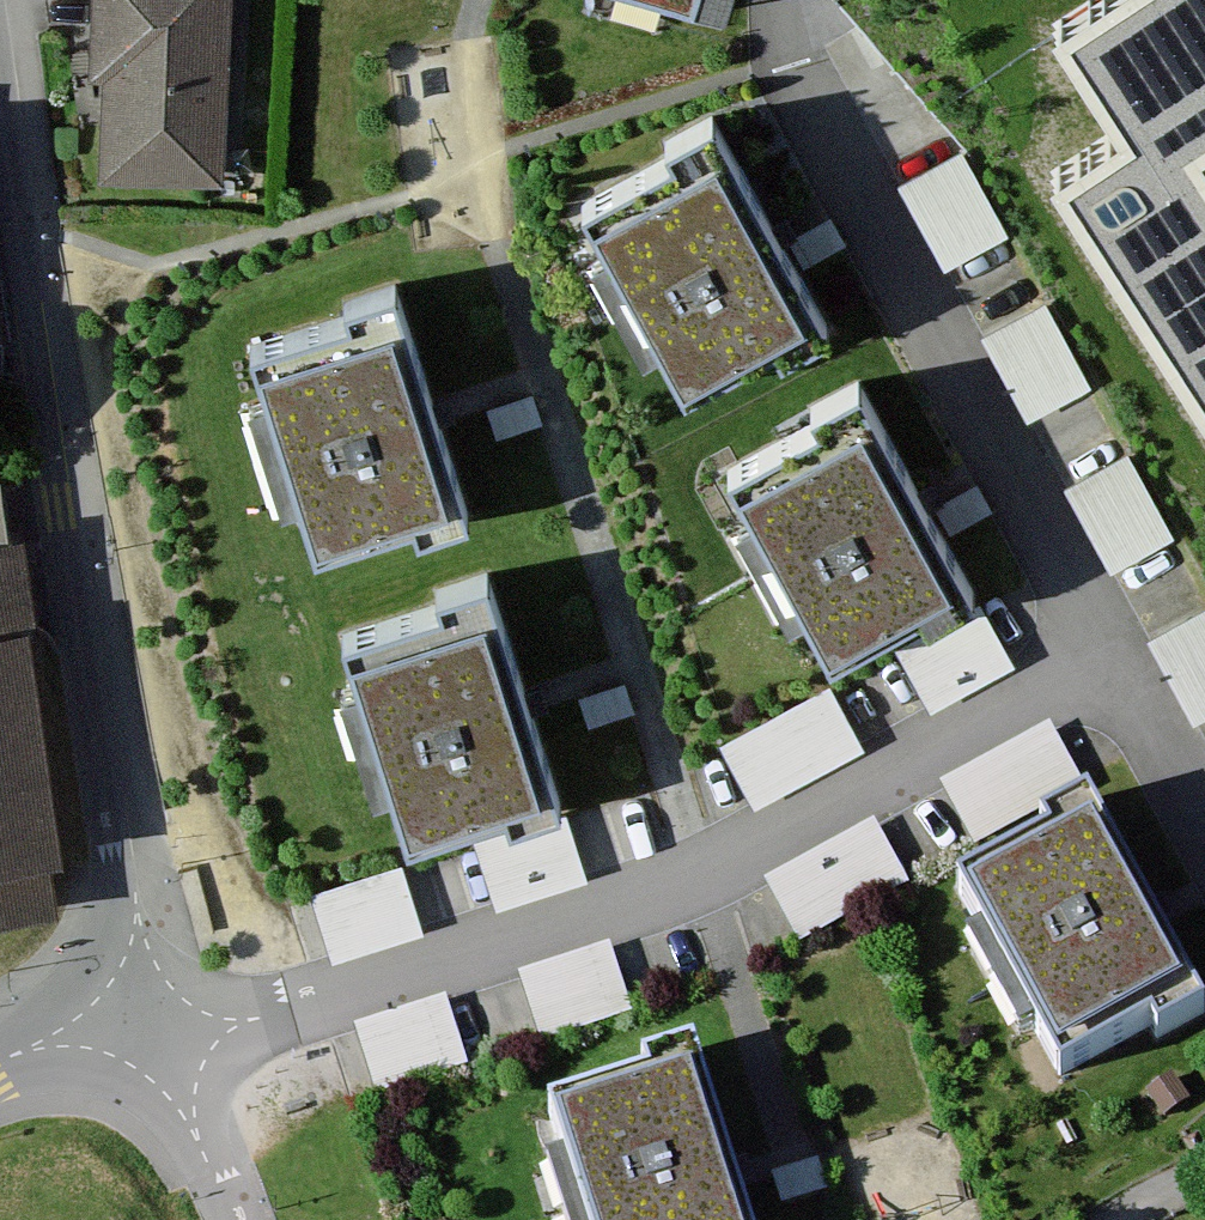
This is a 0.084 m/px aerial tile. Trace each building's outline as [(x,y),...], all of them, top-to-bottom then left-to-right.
[(95,82),(109,83),(105,180),(219,185),(227,0),(98,0),(95,82)] [(689,18),(694,0),(625,0),(689,18)] [(1054,171),(1204,405),(1204,162),(1202,158),(1204,156),(1204,0),(1077,0),(1042,22),(1114,133),(1054,171)] [(961,155),(899,189),(945,271),(1007,237),(961,155)] [(692,157),(574,225),(665,383),(783,315),(692,157)] [(324,553),(467,507),(401,305),(258,352),(324,553)] [(1046,307),(984,342),(1029,423),(1091,389),(1046,307)] [(973,594),(856,384),(811,409),(819,423),(731,471),(840,667),(973,594)] [(1126,457),(1064,491),(1109,573),(1172,539),(1126,457)] [(8,542),(1,486),(0,486),(0,544),(8,542)] [(8,542),(0,544),(0,933),(58,924),(49,864),(58,862),(23,627),(33,625),(21,541),(8,542)] [(406,847),(555,801),(486,577),(432,594),(437,609),(342,639),(406,847)] [(979,607),(898,653),(931,713),(1013,667),(979,607)] [(1149,644),(1195,726),(1204,721),(1204,614),(1149,644)] [(830,688),(721,746),(754,807),(863,749),(830,688)] [(1049,721),(943,781),(974,836),(1080,776),(1049,721)] [(566,814),(474,842),(495,911),(587,883),(566,814)] [(875,818),(765,877),(798,937),(908,879),(875,818)] [(960,895),(1061,1073),(1152,1022),(1160,1036),(1203,1012),(1094,819),(960,895)] [(403,868),(312,897),(333,965),(424,937),(403,868)] [(609,939),(517,967),(538,1035),(630,1007),(609,939)] [(447,993),(355,1021),(376,1090),(468,1061),(447,993)] [(588,1219),(751,1219),(706,1073),(556,1118),(588,1219)]
